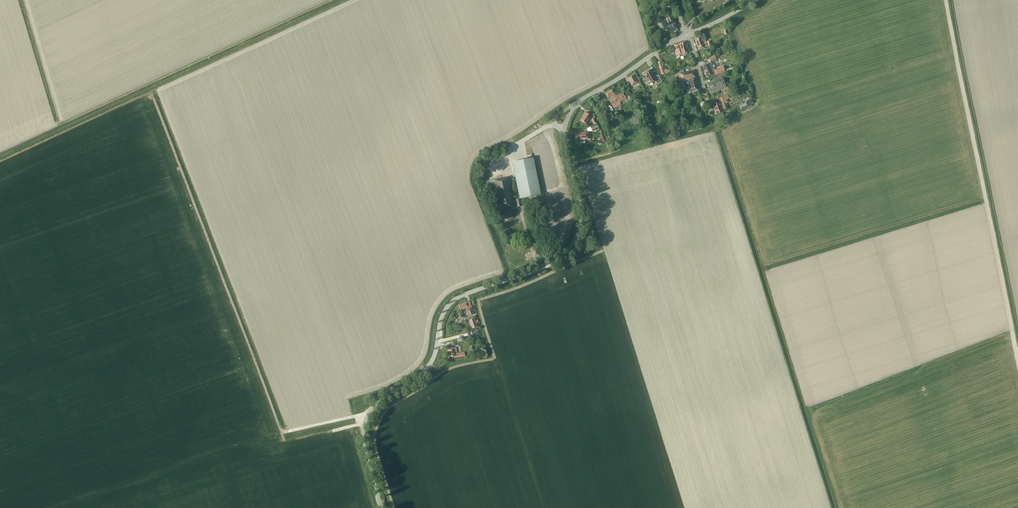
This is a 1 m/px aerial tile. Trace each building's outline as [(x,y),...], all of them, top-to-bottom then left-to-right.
[(675,23),(670,12),(661,16),(659,17),(663,28),(665,34),(676,29),(674,24),(675,23)] [(705,40),(703,34),(699,35),(700,37),(694,39),(698,50),(704,48),(704,47),(711,45),(710,41),(707,42),(706,42),(705,40)] [(687,53),(684,42),(679,44),(674,46),(675,50),(674,51),(676,57),(679,56),(679,55),(682,54),(682,55),(687,53)] [(723,66),(721,67),(714,70),(715,71),(714,71),(711,63),(702,66),(707,77),(713,75),(715,74),(716,73),(716,75),(725,71),(723,66)] [(663,66),(662,66),(659,67),(661,74),(670,72),(669,69),(666,70),(666,69),(664,70),(663,66)] [(654,77),(651,70),(643,74),(649,84),(655,81),(657,84),(662,82),(658,75),(654,77)] [(694,70),(685,72),(684,73),(683,70),(679,71),(680,73),(679,74),(681,83),(686,82),(687,88),(690,87),(691,91),(698,90),(694,70)] [(724,75),(723,72),(716,75),(717,77),(713,79),(714,81),(707,84),(709,90),(709,89),(710,92),(725,86),(722,76),(724,75)] [(638,82),(633,75),(627,79),(632,86),(638,82)] [(615,95),(611,89),(605,93),(608,99),(614,108),(621,104),(619,101),(626,97),(623,92),(616,96),(615,95)] [(729,99),(728,95),(720,98),(721,101),(720,101),(719,103),(712,105),(717,118),(723,115),(722,112),(725,111),(724,110),(728,108),(726,101),(727,101),(727,99),(729,99)] [(591,115),(585,112),(580,120),(586,123),(591,115)] [(580,143),(581,144),(584,143),(584,142),(584,139),(589,139),(588,131),(580,132),(580,133),(576,133),(577,140),(580,139),(580,143)] [(533,158),(512,162),(520,199),(541,195),(533,158)] [(512,187),(510,176),(491,180),(496,207),(498,206),(500,212),(498,212),(499,220),(512,217),(511,210),(508,210),(507,208),(516,206),(512,187)] [(474,314),(470,301),(459,305),(461,310),(468,308),(469,310),(466,311),(468,316),(474,314)] [(477,327),(474,318),(469,320),(472,329),(477,327)] [(457,354),(456,348),(448,349),(450,357),(452,356),(453,360),(465,358),(464,352),(457,354)]
